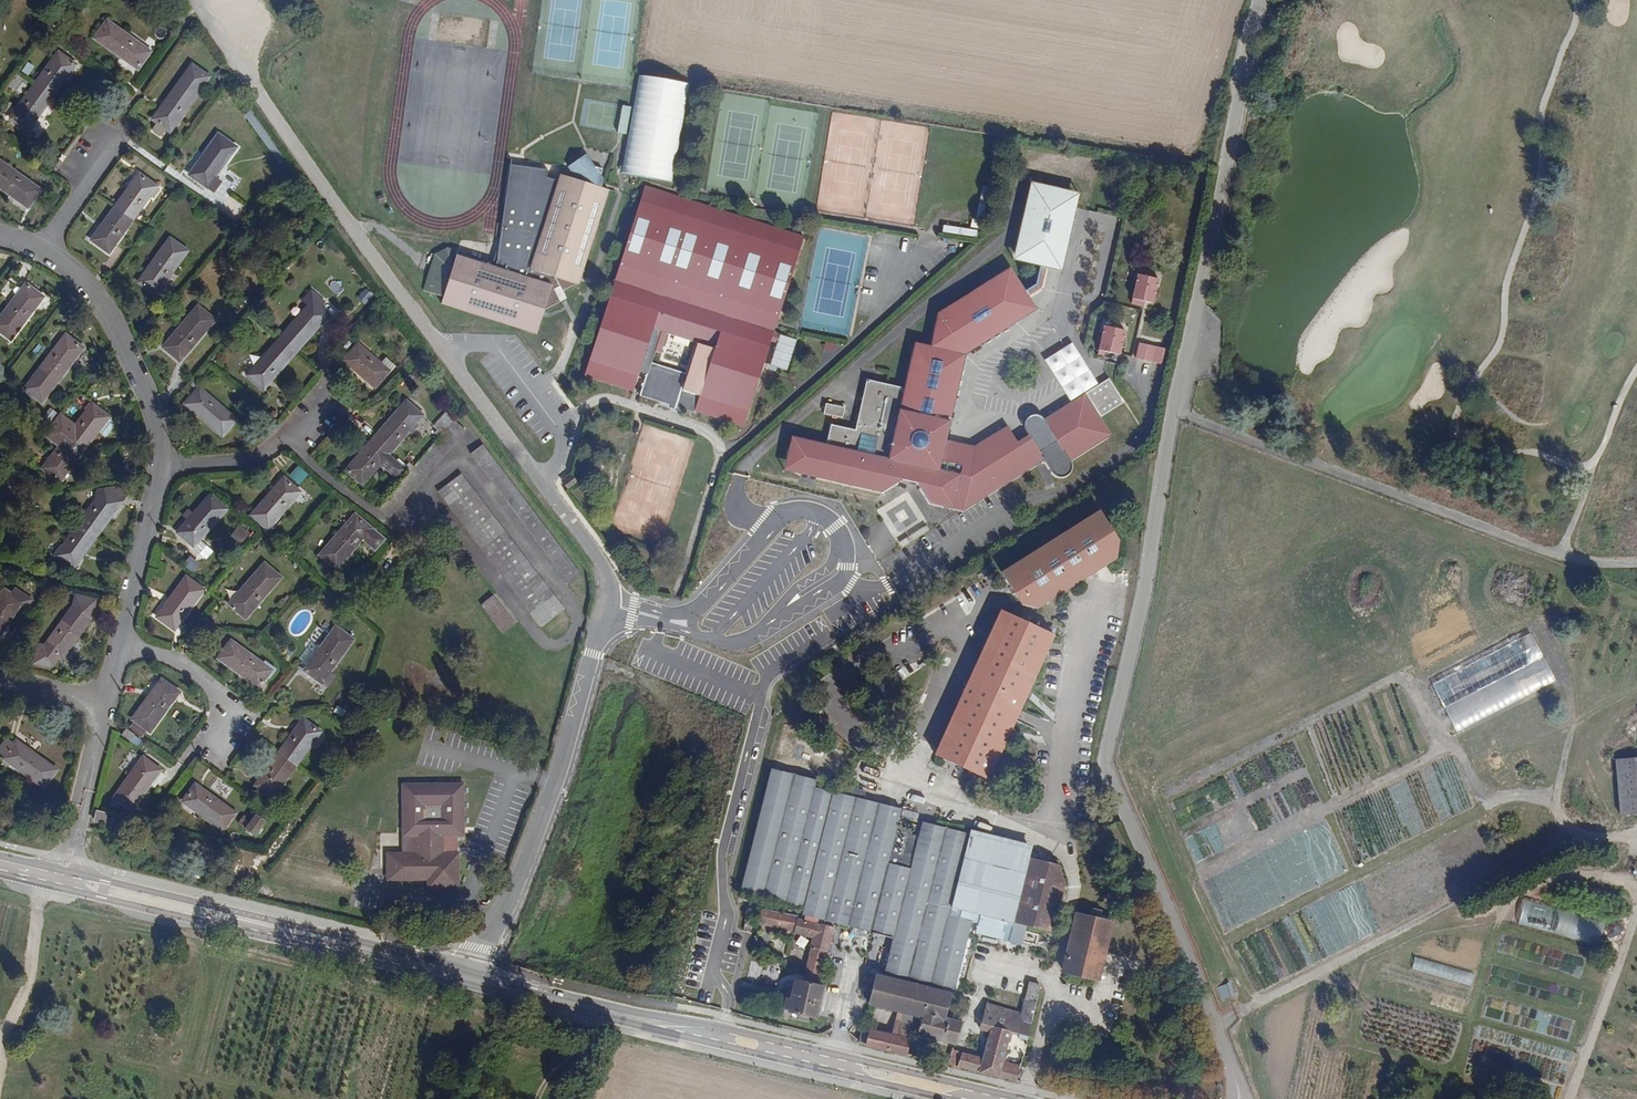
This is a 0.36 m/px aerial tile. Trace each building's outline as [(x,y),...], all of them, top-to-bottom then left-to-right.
[(136,47),(139,44),(106,21),(94,38),(137,69),(147,55),(136,47)] [(147,55),(149,52),(139,44),(136,47),(147,55)] [(54,66),(61,55),(58,53),(50,63),(54,66)] [(28,132),(75,65),(61,55),(54,66),(50,63),(17,110),(15,108),(8,118),(28,132)] [(28,63),(22,71),(29,75),(34,67),(28,63)] [(671,182),(688,83),(638,75),(621,173),(671,182)] [(177,121),(200,89),(183,77),(152,119),(156,122),(152,128),(153,131),(157,135),(157,137),(162,137),(162,135),(166,129),(174,118),(177,121)] [(169,132),(177,121),(174,118),(166,129),(169,132)] [(214,178),(235,147),(218,135),(189,175),(210,190),(217,181),(214,178)] [(591,168),(584,158),(579,162),(581,166),(591,168)] [(0,162),(0,188),(27,208),(37,194),(27,187),(29,184),(0,162)] [(561,290),(577,283),(580,284),(608,190),(597,186),(601,172),(591,168),(581,166),(579,162),(569,169),(572,174),(570,180),(560,178),(543,232),(526,240),(528,243),(495,258),(493,255),(476,262),(454,255),(455,252),(443,248),(432,253),(420,290),(440,297),(438,303),(534,333),(541,310),(560,302),(556,293),(561,290)] [(116,242),(148,198),(145,195),(152,185),(138,175),(91,241),(111,254),(118,243),(116,242)] [(40,191),(29,184),(27,187),(37,194),(40,191)] [(1063,263),(1076,204),(1075,200),(1073,196),(1071,195),(1064,193),(1060,194),(1056,197),(1057,191),(1052,190),(1050,192),(1050,193),(1049,193),(1046,188),(1030,184),(1014,254),(1015,257),(1017,261),(1020,264),(1027,265),(1033,262),(1035,259),(1036,257),(1041,258),(1039,268),(1035,286),(1024,293),(1027,298),(1041,290),(1045,269),(1048,260),(1063,263)] [(148,198),(156,187),(152,185),(145,195),(148,198)] [(695,414),(696,412),(743,427),(771,341),(773,332),(804,237),(645,186),(584,376),(633,392),(639,371),(646,373),(639,396),(668,405),(675,408),(676,405),(684,407),(683,410),(695,414)] [(1078,195),(1046,188),(1049,193),(1050,193),(1050,192),(1052,190),(1057,191),(1056,197),(1060,194),(1064,193),(1071,195),(1073,196),(1075,200),(1076,204),(1078,195)] [(944,226),(943,233),(978,236),(978,230),(944,226)] [(164,284),(187,252),(169,239),(138,283),(162,300),(170,289),(164,284)] [(1039,268),(1041,258),(1036,257),(1035,259),(1033,262),(1027,265),(1039,268)] [(1060,273),(1063,263),(1048,260),(1045,269),(1060,273)] [(1020,287),(1010,268),(1002,273),(1008,273),(1010,274),(1013,277),(1016,281),(1016,286),(1020,287)] [(962,353),(1014,322),(1007,310),(1027,298),(1024,293),(1020,287),(1016,286),(1016,281),(1013,277),(1010,274),(1008,273),(1002,273),(936,313),(927,338),(911,335),(900,387),(898,383),(863,377),(853,428),(829,423),(825,443),(800,438),(794,442),(788,448),(786,460),(787,464),(789,468),(793,473),(886,491),(901,480),(902,473),(918,476),(917,482),(930,503),(962,511),(1043,460),(1053,475),(1058,477),(1062,477),(1068,474),(1070,470),(1070,467),(1069,462),(1105,440),(1105,430),(1102,425),(1094,423),(1091,423),(1086,417),(1081,421),(1070,404),(1043,421),(1040,418),(1037,416),(1033,416),(1030,417),(1026,419),(1024,422),(1023,425),(1023,430),(1027,437),(1016,444),(1005,427),(972,447),(943,441),(962,353)] [(1146,295),(1150,293),(1155,294),(1158,282),(1137,277),(1132,301),(1139,302),(1140,298),(1145,299),(1146,295)] [(35,308),(32,305),(40,295),(26,284),(0,317),(0,331),(10,339),(35,308)] [(358,297),(366,303),(373,294),(365,288),(358,297)] [(565,299),(561,290),(556,293),(560,302),(565,299)] [(271,379),(319,326),(316,323),(325,313),(319,308),(324,302),(311,291),(305,296),(312,303),(308,307),(247,375),(260,386),(268,377),(271,379)] [(35,308),(43,297),(40,295),(32,305),(35,308)] [(308,307),(312,303),(305,296),(302,301),(308,307)] [(1014,322),(1035,311),(1027,298),(1007,310),(1014,322)] [(187,352),(214,321),(198,307),(163,348),(176,359),(184,349),(187,352)] [(319,326),(328,316),(325,313),(316,323),(319,326)] [(1120,351),(1124,333),(1103,328),(1096,356),(1103,358),(1104,353),(1110,355),(1112,349),(1120,351)] [(777,343),(780,334),(773,332),(771,341),(777,343)] [(41,403),(83,349),(64,334),(55,345),(57,347),(24,390),(41,403)] [(782,369),(792,338),(780,334),(777,343),(770,365),(777,367),(782,369)] [(375,366),(378,363),(358,345),(344,361),(374,387),(385,374),(375,366)] [(1151,365),(1155,349),(1138,345),(1134,361),(1151,365)] [(179,362),(187,352),(184,349),(176,359),(179,362)] [(1118,357),(1120,351),(1112,349),(1110,355),(1118,357)] [(388,372),(378,363),(375,366),(385,374),(388,372)] [(263,389),(271,379),(268,377),(260,386),(263,389)] [(209,397),(199,389),(196,392),(206,400),(209,397)] [(235,420),(209,397),(206,400),(196,392),(185,404),(222,436),(235,420)] [(1102,425),(1083,396),(1070,404),(1081,421),(1086,417),(1091,423),(1094,423),(1102,425)] [(362,485),(408,431),(409,432),(417,424),(416,422),(422,416),(406,401),(346,470),(362,485)] [(843,418),(846,408),(827,403),(824,414),(843,418)] [(86,417),(94,407),(91,404),(83,415),(86,417)] [(682,413),(683,410),(684,407),(676,405),(675,408),(674,410),(682,413)] [(105,437),(116,423),(94,407),(86,417),(83,415),(75,426),(73,428),(68,425),(70,423),(59,415),(51,425),(67,437),(50,459),(53,461),(45,471),(60,481),(98,431),(105,437)] [(793,473),(789,468),(787,464),(786,460),(788,448),(794,442),(800,438),(790,437),(783,471),(793,473)] [(45,471),(53,461),(50,459),(43,468),(45,471)] [(289,475),(299,485),(309,475),(299,465),(289,475)] [(553,595),(460,473),(437,492),(530,613),(553,595)] [(917,482),(918,476),(902,473),(901,480),(917,482)] [(578,485),(571,475),(562,481),(570,491),(578,485)] [(267,529),(291,502),(288,500),(297,490),(284,478),(251,515),(267,529)] [(73,568),(120,503),(115,499),(121,490),(116,487),(97,490),(98,500),(64,546),(67,548),(60,558),(73,568)] [(120,503),(126,495),(121,490),(115,499),(120,503)] [(291,502),(299,492),(297,490),(288,500),(291,502)] [(1035,608),(1137,543),(1140,526),(1121,495),(999,572),(1021,605),(1026,606),(1027,604),(1030,604),(1030,607),(1035,608)] [(200,538),(225,510),(209,496),(177,531),(190,544),(189,544),(199,553),(207,545),(200,538)] [(335,568),(363,537),(372,544),(379,536),(355,515),(320,555),(335,568)] [(60,558),(67,548),(64,546),(57,557),(60,558)] [(244,618),(280,578),(264,564),(229,604),(244,618)] [(181,619),(202,590),(185,578),(157,617),(171,627),(178,617),(181,619)] [(292,594),(298,588),(294,584),(287,590),(292,594)] [(22,602),(5,590),(0,597),(0,633),(22,602)] [(514,625),(492,596),(480,605),(502,634),(514,625)] [(61,659),(89,621),(95,626),(101,618),(84,606),(80,611),(74,606),(44,646),(61,659)] [(987,779),(1053,635),(999,610),(934,755),(987,779)] [(174,629),(181,619),(178,617),(171,627),(174,629)] [(320,683),(352,639),(336,628),(316,653),(307,667),(304,671),(320,683)] [(1456,731),(1556,685),(1534,635),(1433,681),(1456,731)] [(262,665),(231,642),(218,659),(257,688),(265,678),(268,681),(275,670),(264,662),(262,665)] [(307,667),(316,653),(310,649),(300,662),(307,667)] [(150,732),(171,703),(167,700),(175,690),(161,680),(132,719),(150,732)] [(171,703),(178,693),(175,690),(167,700),(171,703)] [(297,733),(305,722),(302,720),(295,730),(297,733)] [(272,798),(319,732),(305,722),(297,733),(295,730),(263,775),(266,777),(258,787),(272,798)] [(135,735),(126,728),(121,735),(130,742),(135,735)] [(14,743),(7,739),(0,749),(0,753),(4,757),(14,743)] [(56,770),(15,741),(14,743),(4,757),(3,758),(43,787),(56,770)] [(131,810),(151,782),(153,783),(161,772),(142,759),(114,797),(131,810)] [(1619,760),(1624,820),(1636,819),(1636,759),(1619,760)] [(1052,932),(1065,882),(1059,865),(1029,857),(1030,849),(922,821),(918,836),(904,833),(896,831),(901,808),(862,798),(864,791),(835,784),(833,791),(813,786),(815,779),(769,768),(739,890),(801,906),(800,914),(892,936),(883,971),(954,988),(971,921),(977,923),(975,932),(1008,940),(1013,922),(1052,932)] [(258,787),(266,777),(263,775),(255,785),(258,787)] [(458,888),(458,852),(442,852),(442,836),(463,836),(463,783),(402,784),(403,836),(415,836),(415,853),(404,853),(404,880),(426,880),(426,888),(458,888)] [(205,792),(195,784),(192,787),(203,795),(205,792)] [(234,813),(205,792),(203,795),(192,787),(183,801),(222,829),(234,813)] [(904,833),(909,810),(901,808),(896,831),(904,833)] [(103,823),(106,814),(96,811),(94,821),(103,823)] [(255,836),(266,821),(255,814),(244,829),(255,836)] [(1099,830),(1095,821),(1087,825),(1091,834),(1099,830)] [(1526,900),(1520,924),(1600,946),(1606,922),(1526,900)] [(1096,980),(1111,920),(1098,917),(1100,910),(1089,908),(1088,915),(1076,912),(1062,972),(1096,980)] [(827,951),(833,927),(815,923),(815,924),(797,918),(797,917),(760,910),(758,923),(793,930),(793,932),(812,937),(802,979),(818,983),(818,981),(820,982),(822,976),(820,976),(826,951),(827,951)] [(1415,959),(1413,970),(1442,975),(1444,964),(1415,959)] [(1465,971),(1461,981),(1471,985),(1475,975),(1465,971)] [(944,1016),(949,993),(874,975),(867,1003),(901,1012),(899,1020),(918,1025),(917,1034),(954,1044),(961,1021),(944,1016)] [(814,1018),(822,987),(817,986),(801,982),(795,980),(790,1000),(787,1009),(787,1011),(791,1012),(809,1017),(814,1018)] [(1036,1001),(1040,984),(1028,982),(1024,998),(1036,1001)] [(1026,1040),(1036,1001),(1024,998),(1020,1013),(987,1003),(980,1029),(988,1031),(982,1058),(961,1053),(957,1066),(1016,1081),(1020,1065),(1010,1063),(1010,1066),(1001,1064),(1002,1061),(1002,1059),(1005,1059),(1007,1049),(1005,1049),(1007,1041),(1009,1042),(1012,1032),(1019,1034),(1018,1038),(1026,1040)] [(809,1017),(791,1012),(790,1018),(807,1023),(809,1017)] [(906,1054),(910,1039),(868,1029),(868,1030),(861,1028),(858,1040),(865,1044),(906,1054)]
